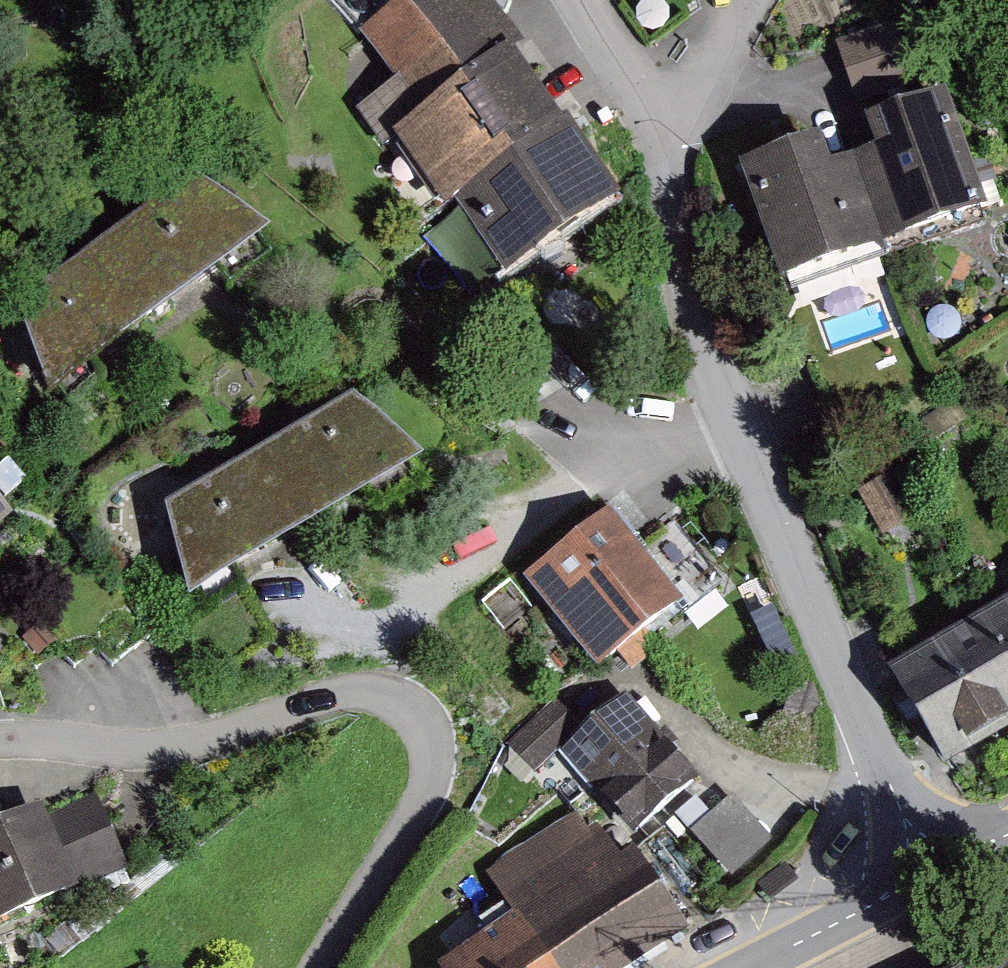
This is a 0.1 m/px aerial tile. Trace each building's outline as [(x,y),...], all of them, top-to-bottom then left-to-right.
[(528,59),(488,0),(422,0),(365,38),(425,128),(514,68),(528,59)] [(858,109),(920,89),(899,26),(838,46),(858,109)] [(394,149),(447,227),(567,147),(514,68),(425,128),(394,149)] [(989,219),(949,104),(870,131),(880,160),(853,170),(883,256),(989,219)] [(509,292),(623,212),(574,141),(567,147),(459,221),(509,292)] [(821,147),(744,175),(787,291),(883,256),(853,170),(832,176),(821,147)] [(194,184),(104,249),(160,326),(271,247),(194,184)] [(49,405),(160,326),(104,249),(16,312),(49,405)] [(354,404),(258,459),(307,542),(424,474),(354,404)] [(189,610),(307,542),(258,459),(165,513),(189,610)] [(0,506),(0,533),(13,523),(1,507),(0,506)] [(601,680),(685,614),(614,523),(530,589),(601,680)] [(996,627),(1007,647),(1007,620),(996,627)] [(996,627),(896,684),(950,777),(1007,743),(1007,647),(996,627)] [(558,753),(633,843),(701,787),(625,697),(558,753)] [(690,833),(735,881),(777,842),(732,794),(690,833)] [(44,822),(72,894),(127,872),(98,801),(44,822)] [(78,908),(72,894),(44,822),(42,818),(0,835),(0,939),(78,908)] [(640,849),(615,865),(586,818),(493,876),(520,919),(552,967),(649,967),(696,938),(640,849)] [(520,919),(446,967),(552,967),(520,919)] [(980,967),(981,967),(1007,967),(1007,953),(980,967)]
